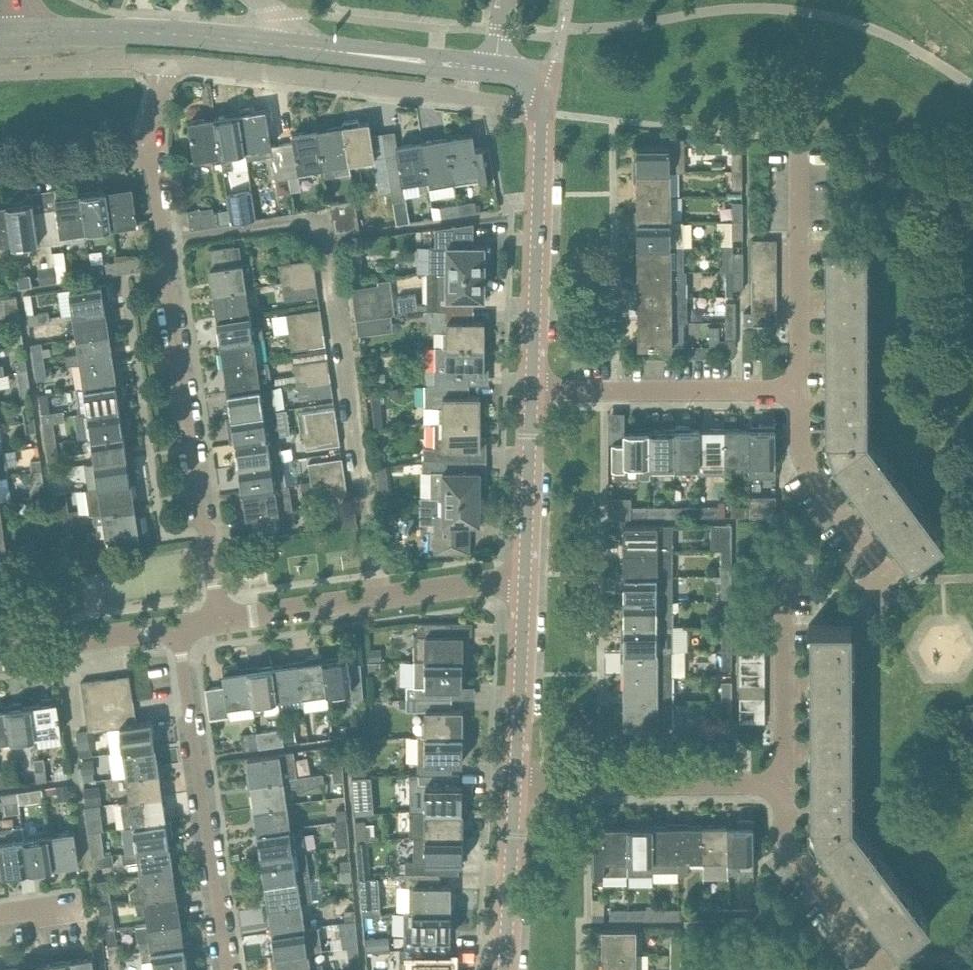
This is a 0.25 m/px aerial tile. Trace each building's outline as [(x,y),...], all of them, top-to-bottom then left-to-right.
[(240,109),(241,113),(248,159),(272,156),(275,180),(289,178),(283,143),(272,145),(266,109),(256,111),(255,106),(240,109)] [(215,117),(221,154),(224,170),(234,168),(233,156),(246,154),(247,160),(248,159),(241,113),(215,117)] [(212,159),(212,155),(221,154),(215,117),(189,122),(196,162),(212,159)] [(369,121),(359,123),(358,119),(342,121),(343,126),(349,163),(375,159),(375,157),(369,121)] [(318,129),(324,167),(325,177),(336,176),(334,165),(349,163),(343,126),(318,129)] [(299,171),(324,167),(318,129),(293,134),(294,142),(283,143),(289,178),(300,176),(299,171)] [(494,177),(489,146),(476,148),(473,134),(448,138),(455,183),(494,177)] [(638,171),(670,171),(685,171),(684,138),(669,136),(669,145),(638,145),(638,171)] [(448,138),(423,142),(430,187),(455,183),(448,138)] [(392,189),(395,202),(406,201),(404,185),(418,183),(419,189),(430,187),(423,142),(396,146),(398,154),(387,156),(392,189)] [(732,152),(732,170),(742,170),(742,152),(732,152)] [(380,191),(392,189),(387,156),(375,157),(375,159),(380,191)] [(183,162),(173,163),(175,175),(185,173),(183,162)] [(742,170),(732,170),(732,189),(742,189),(742,170)] [(638,197),(671,196),(670,171),(638,171),(638,197)] [(133,186),(107,189),(112,226),(138,222),(133,186)] [(107,189),(82,193),(87,230),(112,226),(107,189)] [(228,195),(230,209),(232,222),(256,218),(252,192),(228,195)] [(46,209),(51,243),(74,239),(73,232),(87,230),(82,193),(56,197),(57,207),(46,209)] [(638,221),(671,221),(671,196),(638,197),(638,221)] [(330,203),(333,218),(357,214),(355,199),(330,203)] [(46,209),(35,211),(33,200),(8,204),(13,240),(15,254),(31,251),(31,246),(45,244),(51,243),(46,209)] [(475,201),(458,204),(459,214),(477,211),(475,201)] [(733,202),(733,221),(743,221),(743,202),(733,202)] [(13,240),(8,204),(0,205),(0,242),(13,240)] [(459,214),(458,204),(440,207),(442,217),(459,214)] [(232,222),(230,209),(214,212),(213,206),(200,208),(199,206),(188,210),(189,218),(192,219),(191,229),(232,222)] [(360,230),(357,214),(333,218),(335,234),(360,230)] [(397,217),(398,224),(409,222),(408,215),(397,217)] [(671,221),(638,221),(638,246),(683,246),(683,221),(671,221)] [(743,221),(733,221),(733,239),(743,239),(743,221)] [(430,272),(435,272),(439,272),(484,272),(484,246),(474,246),(474,223),(435,229),(435,246),(430,246),(430,272)] [(777,239),(752,239),(752,251),(777,251),(777,239)] [(909,563),(910,564),(945,538),(867,434),(867,240),(839,240),(824,240),(824,241),(829,241),(829,434),(824,433),(824,435),(829,435),(836,456),(832,459),(833,460),(837,457),(913,560),(909,563)] [(51,243),(45,244),(48,267),(55,266),(53,252),(51,243)] [(210,267),(214,292),(246,288),(242,262),(238,263),(235,244),(209,248),(212,267),(210,267)] [(683,246),(638,246),(639,272),(683,271),(683,246)] [(777,263),(777,251),(752,251),(752,263),(777,263)] [(733,252),(733,271),(743,271),(743,252),(733,252)] [(143,257),(117,261),(119,273),(145,269),(143,257)] [(289,262),(291,275),(315,271),(313,259),(289,262)] [(119,273),(117,261),(105,263),(107,274),(119,273)] [(289,262),(278,264),(281,282),(292,281),(291,275),(289,262)] [(103,275),(101,263),(92,264),(94,276),(103,275)] [(361,263),(346,265),(348,281),(352,280),(364,279),(361,263)] [(777,275),(777,263),(752,263),(752,275),(777,275)] [(62,265),(55,266),(57,280),(64,279),(62,265)] [(48,267),(43,268),(45,281),(57,280),(55,266),(48,267)] [(31,271),(19,273),(20,284),(32,282),(31,271)] [(315,271),(291,275),(292,281),(292,286),(316,283),(315,271)] [(686,296),(685,271),(683,271),(639,272),(639,296),(686,296)] [(733,289),(743,289),(743,271),(733,271),(733,289)] [(484,272),(439,272),(439,309),(431,309),(431,310),(439,309),(473,309),(474,298),(484,298),(484,272)] [(777,287),(777,275),(752,275),(752,287),(777,287)] [(284,300),(294,299),(292,286),(292,281),(281,282),(284,300)] [(106,309),(104,299),(110,298),(108,282),(71,287),(75,313),(106,309)] [(316,283),(292,286),(294,299),(318,295),(316,283)] [(352,288),(354,304),(380,300),(378,284),(352,288)] [(777,299),(777,287),(752,287),(752,299),(777,299)] [(214,292),(218,317),(250,312),(246,288),(214,292)] [(34,313),(31,294),(24,295),(27,314),(28,314),(34,313)] [(416,294),(397,297),(399,312),(423,310),(422,304),(417,304),(416,294)] [(686,296),(639,296),(639,322),(684,321),(686,321),(686,296)] [(777,311),(777,299),(752,299),(752,312),(755,312),(777,311)] [(354,304),(356,319),(382,316),(380,300),(354,304)] [(726,304),(726,321),(736,321),(736,304),(726,304)] [(75,313),(79,338),(109,333),(106,309),(75,313)] [(320,309),(296,312),(298,324),(322,321),(320,309)] [(447,331),(447,346),(484,347),(484,321),(473,321),(473,309),(439,309),(431,310),(431,331),(447,331)] [(19,310),(7,312),(9,323),(10,323),(21,321),(19,310)] [(52,321),(51,316),(50,311),(34,313),(28,314),(30,324),(52,321)] [(777,324),(777,311),(755,312),(755,324),(777,324)] [(250,312),(218,317),(221,341),(253,337),(263,336),(262,326),(252,327),(250,312)] [(299,331),(298,324),(296,312),(286,314),(288,332),(299,331)] [(744,324),(755,324),(755,312),(752,312),(744,312),(744,324)] [(382,316),(356,319),(358,335),(384,331),(382,316)] [(21,321),(10,323),(12,333),(22,331),(21,321)] [(324,333),(322,321),(298,324),(299,331),(300,336),(324,333)] [(684,345),(684,321),(639,322),(639,347),(672,346),(672,345),(684,345)] [(726,321),(726,338),(736,338),(736,321),(726,321)] [(291,350),(302,349),(300,336),(299,331),(288,332),(291,350)] [(67,355),(68,365),(82,363),(113,358),(109,333),(79,338),(81,353),(67,355)] [(324,333),(300,336),(302,349),(326,345),(324,333)] [(221,341),(225,366),(257,362),(253,337),(221,341)] [(46,368),(43,343),(43,342),(33,344),(36,369),(46,368)] [(484,373),(484,347),(447,346),(435,346),(435,362),(447,362),(447,372),(438,372),(438,370),(435,370),(435,384),(469,384),(469,373),(484,373)] [(116,383),(113,358),(82,363),(86,387),(116,383)] [(305,374),(329,370),(328,358),(304,362),(305,374)] [(16,361),(18,372),(28,370),(27,359),(16,361)] [(269,360),(257,362),(225,366),(229,391),(261,387),(272,385),(269,360)] [(304,362),(293,363),(296,381),(296,382),(306,380),(305,374),(304,362)] [(46,368),(36,369),(38,380),(48,378),(46,368)] [(28,370),(18,372),(19,382),(21,397),(22,397),(31,396),(32,396),(30,381),(28,370)] [(305,374),(306,380),(307,386),(331,382),(329,370),(305,374)] [(385,374),(373,374),(373,386),(385,386),(385,374)] [(306,380),(296,382),(298,400),(309,398),(307,386),(306,380)] [(123,382),(116,383),(86,387),(78,389),(80,404),(78,409),(79,413),(89,412),(120,407),(118,399),(126,398),(123,382)] [(309,398),(333,395),(331,382),(307,386),(309,398)] [(443,406),(443,421),(480,422),(480,396),(469,395),(469,384),(435,384),(435,385),(425,385),(425,406),(443,406)] [(233,416),(264,412),(276,410),(272,385),(261,387),(229,391),(233,416)] [(380,396),(372,397),(375,429),(383,428),(381,406),(380,396)] [(92,437),(123,432),(131,431),(129,416),(121,417),(120,407),(89,412),(92,437)] [(24,410),(25,421),(36,419),(34,408),(24,410)] [(335,408),(311,412),(313,424),(337,420),(335,408)] [(233,416),(225,417),(228,433),(235,432),(236,441),(268,437),(279,435),(276,410),(264,412),(233,416)] [(53,414),(55,423),(67,422),(66,416),(65,412),(53,414)] [(311,412),(300,413),(303,432),(314,430),(313,424),(311,412)] [(53,414),(43,415),(45,425),(55,423),(53,414)] [(37,429),(36,419),(25,421),(27,431),(37,429)] [(338,432),(337,420),(313,424),(314,430),(315,436),(338,432)] [(423,458),(423,459),(469,459),(469,448),(480,448),(480,422),(443,421),(443,437),(435,437),(435,447),(423,447),(423,458)] [(47,443),(57,442),(55,423),(45,425),(47,443)] [(751,475),(776,475),(776,424),(760,424),(760,429),(751,429),(751,461),(751,475)] [(700,471),(700,462),(700,429),(691,429),(691,425),(675,425),(675,429),(675,472),(700,471)] [(624,442),(612,442),(613,468),(614,468),(614,478),(640,478),(650,478),(650,472),(650,429),(624,429),(624,442)] [(675,429),(650,429),(650,472),(675,472),(675,429)] [(700,429),(700,462),(725,461),(725,429),(700,429)] [(725,429),(725,461),(751,461),(751,429),(725,429)] [(303,432),(306,450),(316,448),(315,436),(314,430),(303,432)] [(127,457),(123,432),(92,437),(96,462),(127,457)] [(338,432),(315,436),(316,448),(340,445),(338,432)] [(268,437),(236,441),(240,466),(272,461),(283,460),(279,435),(268,437)] [(47,443),(51,468),(61,467),(57,442),(47,443)] [(8,475),(9,475),(5,449),(0,450),(0,476),(8,475)] [(379,451),(374,455),(375,461),(380,463),(385,460),(384,454),(379,451)] [(96,462),(85,463),(88,489),(130,482),(138,481),(135,465),(128,467),(127,457),(96,462)] [(320,473),(344,470),(342,457),(318,461),(320,473)] [(31,460),(33,471),(43,470),(41,458),(31,460)] [(432,496),(443,496),(480,497),(480,470),(469,470),(469,459),(423,459),(423,469),(432,469),(432,496)] [(272,461),(240,466),(244,491),(275,486),(286,484),(283,460),(272,461)] [(321,480),(320,473),(318,461),(308,463),(310,481),(321,480)] [(63,478),(61,467),(51,468),(53,479),(63,478)] [(45,480),(43,470),(33,471),(30,472),(32,490),(46,488),(45,480)] [(322,485),(346,482),(344,470),(320,473),(321,480),(322,485)] [(0,501),(11,500),(8,475),(0,476),(0,501)] [(387,476),(379,477),(383,505),(391,504),(387,476)] [(324,497),(322,485),(321,480),(310,481),(313,499),(324,497)] [(88,513),(93,512),(134,507),(130,482),(88,489),(85,489),(88,513)] [(348,494),(346,482),(322,485),(324,497),(324,498),(348,494)] [(275,486),(244,491),(247,516),(252,515),(255,531),(278,528),(276,512),(293,509),(289,484),(286,484),(275,486)] [(81,520),(80,514),(79,510),(68,511),(65,491),(55,493),(59,523),(81,520)] [(480,523),(480,497),(443,496),(443,514),(435,514),(435,552),(469,552),(469,523),(480,523)] [(668,506),(650,507),(650,517),(669,517),(668,506)] [(682,517),(700,516),(700,506),(682,506),(682,517)] [(719,506),(700,506),(700,516),(719,516),(719,506)] [(732,516),(751,516),(751,506),(732,506),(732,516)] [(769,506),(751,506),(751,516),(769,516),(769,506)] [(108,549),(140,544),(139,532),(144,531),(141,515),(135,516),(134,507),(93,512),(94,522),(104,520),(108,549)] [(632,517),(650,517),(650,507),(632,507),(632,517)] [(38,509),(40,521),(50,519),(48,508),(38,509)] [(385,525),(394,523),(391,509),(383,511),(385,525)] [(356,512),(344,514),(346,526),(357,524),(356,512)] [(52,529),(50,519),(40,521),(42,530),(52,529)] [(625,551),(673,550),(673,525),(625,525),(625,551)] [(722,531),(722,550),(732,550),(732,531),(722,531)] [(390,567),(400,565),(397,549),(387,551),(390,567)] [(673,550),(625,551),(625,575),(673,575),(673,550)] [(732,550),(722,550),(722,568),(732,568),(732,550)] [(625,575),(625,601),(673,601),(673,575),(625,575)] [(722,581),(722,601),(734,601),(734,581),(722,581)] [(673,601),(625,601),(625,626),(673,626),(673,610),(679,610),(679,601),(673,601)] [(734,601),(722,601),(722,618),(732,618),(732,616),(734,616),(734,601)] [(414,634),(414,661),(463,660),(463,634),(452,634),(452,622),(418,622),(418,634),(414,634)] [(896,947),(897,948),(931,922),(852,818),(852,624),(822,624),(809,624),(809,626),(814,626),(814,818),(809,818),(809,820),(814,820),(821,841),(818,844),(818,845),(822,842),(900,944),(896,947)] [(740,637),(765,637),(765,625),(740,625),(740,637)] [(625,626),(625,651),(673,651),(673,626),(625,626)] [(722,632),(722,651),(732,651),(732,632),(722,632)] [(765,649),(765,637),(740,637),(740,649),(765,649)] [(371,662),(383,661),(382,648),(370,649),(371,661),(371,662)] [(740,649),(740,661),(765,661),(765,649),(740,649)] [(673,651),(625,651),(625,675),(673,675),(673,651)] [(732,651),(722,651),(722,669),(732,669),(732,651)] [(328,692),(323,660),(322,654),(306,657),(307,662),(302,663),(302,661),(298,662),(298,663),(303,695),(328,692)] [(323,660),(328,692),(352,688),(353,698),(364,696),(361,662),(349,663),(348,656),(323,660)] [(407,686),(407,699),(452,698),(452,686),(463,686),(463,660),(414,661),(414,686),(407,686)] [(765,673),(765,661),(740,661),(740,673),(765,673)] [(369,674),(381,674),(380,662),(369,663),(369,674)] [(273,667),(278,699),(279,708),(305,704),(303,695),(298,663),(273,667)] [(230,707),(254,703),(249,671),(240,672),(239,665),(222,667),(225,685),(205,688),(210,719),(231,716),(230,707)] [(278,699),(273,667),(249,671),(254,703),(255,713),(265,712),(263,702),(264,701),(278,699)] [(740,673),(740,685),(765,685),(765,673),(740,673)] [(119,676),(122,702),(133,700),(129,675),(128,675),(119,676)] [(673,700),(673,675),(625,675),(625,701),(673,700)] [(119,676),(106,678),(110,703),(122,702),(119,676)] [(94,680),(98,705),(110,703),(106,678),(94,680)] [(81,682),(85,707),(98,705),(94,680),(81,682)] [(722,700),(732,700),(732,682),(722,681),(722,700)] [(765,697),(765,685),(740,685),(740,698),(765,697)] [(47,699),(31,701),(36,736),(61,732),(56,694),(46,695),(47,699)] [(740,698),(740,710),(765,710),(765,697),(740,698)] [(452,709),(452,698),(407,699),(407,708),(407,711),(426,711),(426,735),(463,735),(463,709),(452,709)] [(11,739),(36,736),(31,701),(15,703),(15,700),(6,701),(11,739)] [(135,712),(133,700),(122,702),(110,703),(112,715),(135,712)] [(673,726),(673,700),(625,701),(625,726),(673,726)] [(732,700),(722,700),(722,718),(732,718),(732,700)] [(11,739),(6,701),(0,702),(0,741),(11,739)] [(85,707),(87,718),(112,715),(110,703),(98,705),(85,707)] [(765,722),(765,710),(740,710),(740,722),(765,722)] [(120,726),(124,751),(155,746),(152,721),(137,723),(135,712),(112,715),(114,727),(120,726)] [(114,727),(112,715),(87,718),(89,731),(114,727)] [(302,719),(304,730),(313,728),(312,718),(302,719)] [(360,733),(359,723),(348,725),(349,735),(360,733)] [(260,747),(284,744),(284,742),(283,732),(282,727),(258,731),(260,747)] [(315,739),(313,728),(304,730),(305,741),(315,739)] [(283,732),(284,742),(296,740),(295,730),(283,732)] [(260,747),(258,731),(241,733),(243,749),(260,747)] [(77,734),(76,734),(79,750),(80,756),(92,754),(91,748),(89,732),(77,734)] [(418,760),(418,773),(418,774),(452,773),(452,772),(452,761),(463,761),(463,735),(426,735),(418,735),(418,760)] [(159,771),(155,746),(124,751),(127,776),(159,771)] [(251,783),(298,776),(294,751),(248,757),(251,783)] [(363,752),(352,752),(352,775),(365,775),(365,767),(363,762),(363,752)] [(34,760),(35,770),(45,769),(44,758),(34,760)] [(81,761),(82,774),(93,773),(95,772),(93,759),(81,761)] [(333,760),(334,771),(344,770),(343,759),(333,760)] [(47,780),(45,769),(35,770),(37,781),(47,780)] [(344,770),(334,771),(335,782),(345,782),(344,770)] [(127,776),(131,800),(163,796),(159,771),(127,776)] [(452,772),(452,773),(418,774),(418,773),(410,773),(410,810),(426,810),(463,809),(467,809),(467,794),(463,794),(463,784),(460,784),(460,772),(452,772)] [(325,782),(323,773),(298,776),(251,783),(255,808),(287,803),(284,786),(296,784),(299,792),(325,782)] [(0,776),(0,788),(4,788),(18,786),(17,778),(3,776),(0,776)] [(373,776),(354,777),(356,814),(376,812),(373,776)] [(57,786),(59,797),(69,796),(67,785),(57,786)] [(85,788),(84,788),(87,807),(100,805),(102,804),(99,786),(85,788)] [(26,791),(18,792),(19,802),(19,804),(28,803),(26,791)] [(0,795),(0,804),(19,802),(18,792),(0,795)] [(131,800),(121,802),(124,827),(135,825),(166,821),(163,796),(131,800)] [(259,832),(290,828),(287,803),(255,808),(259,832)] [(87,807),(85,807),(88,832),(91,832),(101,830),(104,829),(100,805),(87,807)] [(338,821),(348,819),(347,809),(337,810),(338,821)] [(426,810),(410,810),(410,837),(414,837),(426,836),(463,835),(463,809),(426,810)] [(338,821),(336,821),(338,846),(340,846),(349,846),(350,846),(348,819),(338,821)] [(171,820),(166,821),(135,825),(138,850),(170,845),(168,836),(173,836),(171,820)] [(366,820),(355,821),(357,841),(364,841),(367,840),(375,840),(374,824),(366,824),(366,820)] [(4,873),(29,869),(24,838),(22,825),(0,828),(0,844),(4,873)] [(729,825),(703,826),(703,859),(704,873),(704,877),(730,877),(729,873),(729,867),(729,825)] [(729,825),(729,867),(754,867),(754,825),(729,825)] [(290,828),(259,832),(262,856),(305,850),(302,826),(290,828)] [(592,838),(592,874),(629,874),(628,826),(603,826),(603,838),(592,838)] [(628,826),(629,874),(654,874),(654,870),(653,826),(628,826)] [(654,870),(679,869),(678,826),(653,826),(654,870)] [(703,826),(678,826),(679,869),(679,874),(689,874),(689,859),(703,859),(703,826)] [(74,830),(49,834),(54,866),(79,862),(74,830)] [(92,856),(94,856),(104,855),(101,830),(91,832),(88,832),(92,856)] [(24,838),(29,869),(37,868),(38,873),(54,871),(54,866),(49,834),(24,838)] [(406,861),(406,873),(440,873),(459,873),(459,862),(463,862),(463,835),(426,836),(414,837),(414,861),(406,861)] [(142,875),(173,870),(170,845),(138,850),(123,852),(125,862),(140,860),(142,875)] [(305,850),(262,856),(266,881),(309,875),(305,850)] [(94,856),(96,867),(114,864),(112,854),(104,855),(94,856)] [(341,860),(342,869),(352,867),(351,859),(341,860)] [(352,867),(342,869),(343,882),(353,881),(352,867)] [(177,895),(173,870),(142,875),(144,889),(140,889),(135,887),(130,891),(132,901),(136,901),(177,895)] [(440,885),(440,873),(406,873),(406,885),(414,885),(414,910),(451,910),(451,885),(440,885)] [(309,875),(266,881),(269,906),(301,901),(313,899),(310,874),(309,875)] [(361,878),(364,915),(380,913),(377,877),(361,878)] [(98,881),(102,905),(112,904),(108,879),(98,881)] [(147,912),(149,924),(181,919),(177,895),(136,901),(138,913),(147,912)] [(605,896),(592,896),(592,910),(605,910),(605,896)] [(273,931),(305,926),(301,901),(269,906),(273,931)] [(103,931),(105,930),(115,929),(112,904),(102,905),(99,906),(103,931)] [(747,908),(730,909),(730,919),(747,918),(747,908)] [(647,909),(629,910),(629,920),(647,919),(647,909)] [(660,919),(679,919),(679,909),(660,909),(660,919)] [(697,909),(679,909),(679,919),(697,919),(697,909)] [(710,919),(730,919),(730,909),(710,909),(710,919)] [(345,911),(346,920),(356,918),(356,910),(345,911)] [(405,925),(405,947),(406,947),(448,947),(448,937),(451,937),(451,910),(414,910),(414,911),(406,911),(405,925)] [(610,920),(629,920),(629,910),(610,910),(610,920)] [(357,932),(356,918),(346,920),(340,921),(344,948),(350,947),(358,946),(357,932)] [(184,945),(181,919),(149,924),(151,939),(140,941),(141,951),(184,945)] [(277,957),(309,953),(305,926),(273,931),(277,957)] [(603,928),(603,953),(636,953),(636,928),(603,928)] [(671,953),(681,953),(681,935),(671,935),(671,953)] [(366,951),(378,950),(376,938),(365,939),(366,951)] [(107,944),(109,956),(119,954),(117,943),(107,944)] [(156,969),(184,969),(188,969),(184,945),(141,951),(143,961),(154,960),(156,969)] [(400,960),(400,969),(451,969),(451,960),(448,960),(448,947),(406,947),(405,947),(401,947),(401,960),(400,960)] [(271,958),(273,969),(324,969),(323,964),(310,965),(309,953),(277,957),(271,958)] [(636,953),(603,953),(603,969),(648,969),(648,953),(636,953)] [(681,953),(671,953),(671,969),(681,969),(681,953)] [(109,956),(111,969),(121,969),(119,954),(109,956)] [(68,960),(69,969),(94,969),(92,957),(68,960)] [(350,960),(351,969),(354,969),(361,969),(360,959),(350,960)] [(44,964),(45,969),(69,969),(68,960),(44,964)]
